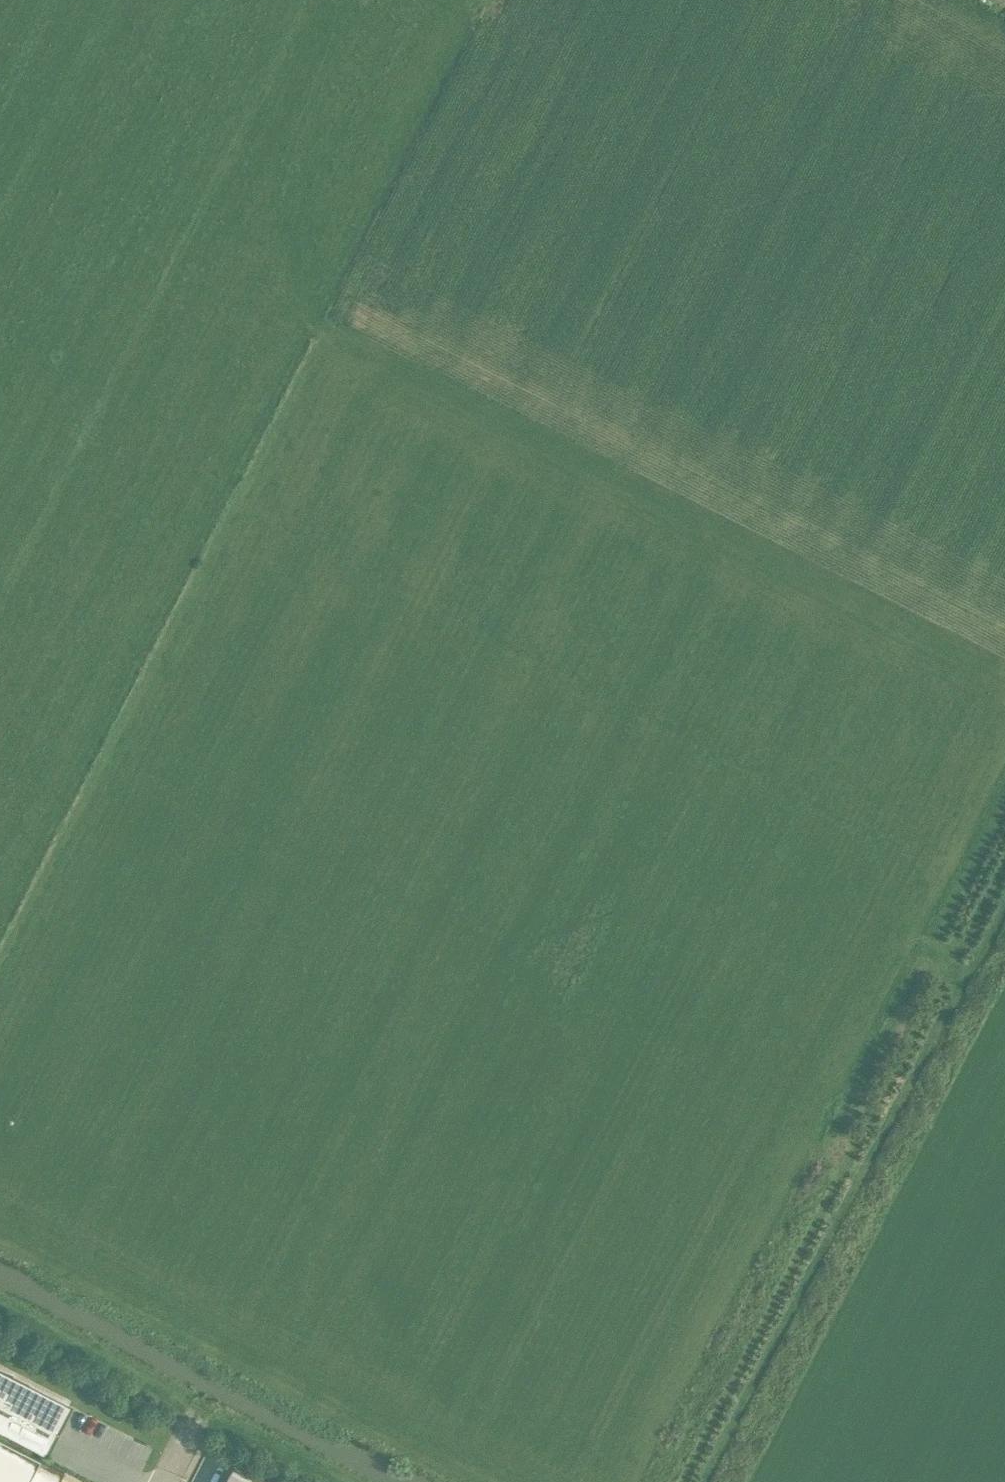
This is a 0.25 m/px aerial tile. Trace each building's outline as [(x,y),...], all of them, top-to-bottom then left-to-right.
[(48,1457),(60,1434),(52,1430),(64,1406),(12,1380),(14,1376),(13,1376),(12,1379),(0,1373),(0,1433),(48,1457)] [(41,1461),(59,1470),(58,1473),(63,1475),(65,1472),(42,1460),(0,1439),(0,1481),(30,1481),(41,1461)] [(226,1481),(262,1481),(233,1467),(226,1481)]
